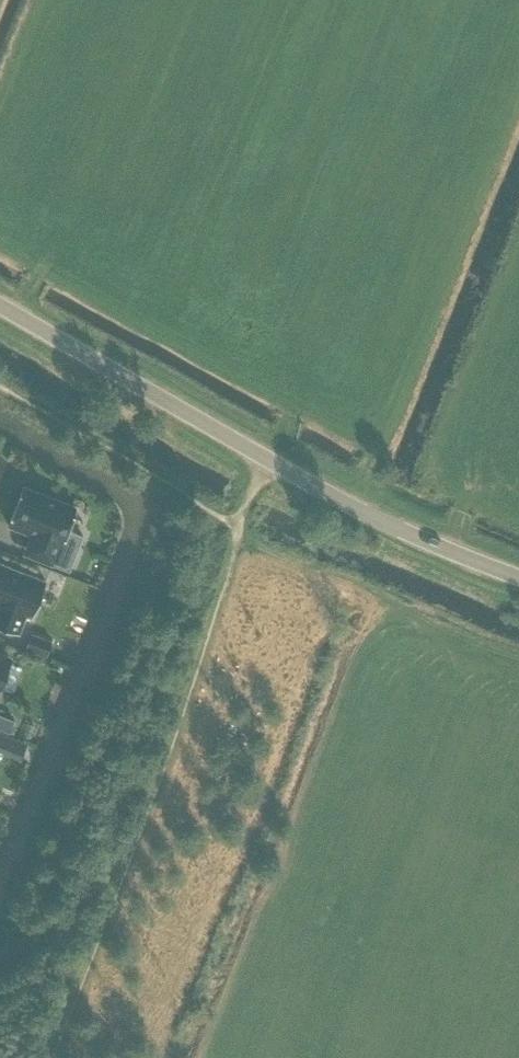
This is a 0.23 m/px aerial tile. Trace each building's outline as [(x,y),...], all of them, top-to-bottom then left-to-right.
[(74,506),(23,486),(8,525),(31,534),(23,553),(69,570),(83,535),(66,528),(74,506)] [(0,563),(0,626),(18,633),(26,614),(32,616),(46,581),(0,563)] [(27,648),(45,656),(50,643),(32,635),(27,648)] [(12,692),(22,665),(9,660),(10,656),(0,652),(0,687),(12,692)] [(9,731),(13,721),(0,716),(0,728),(9,731)]
